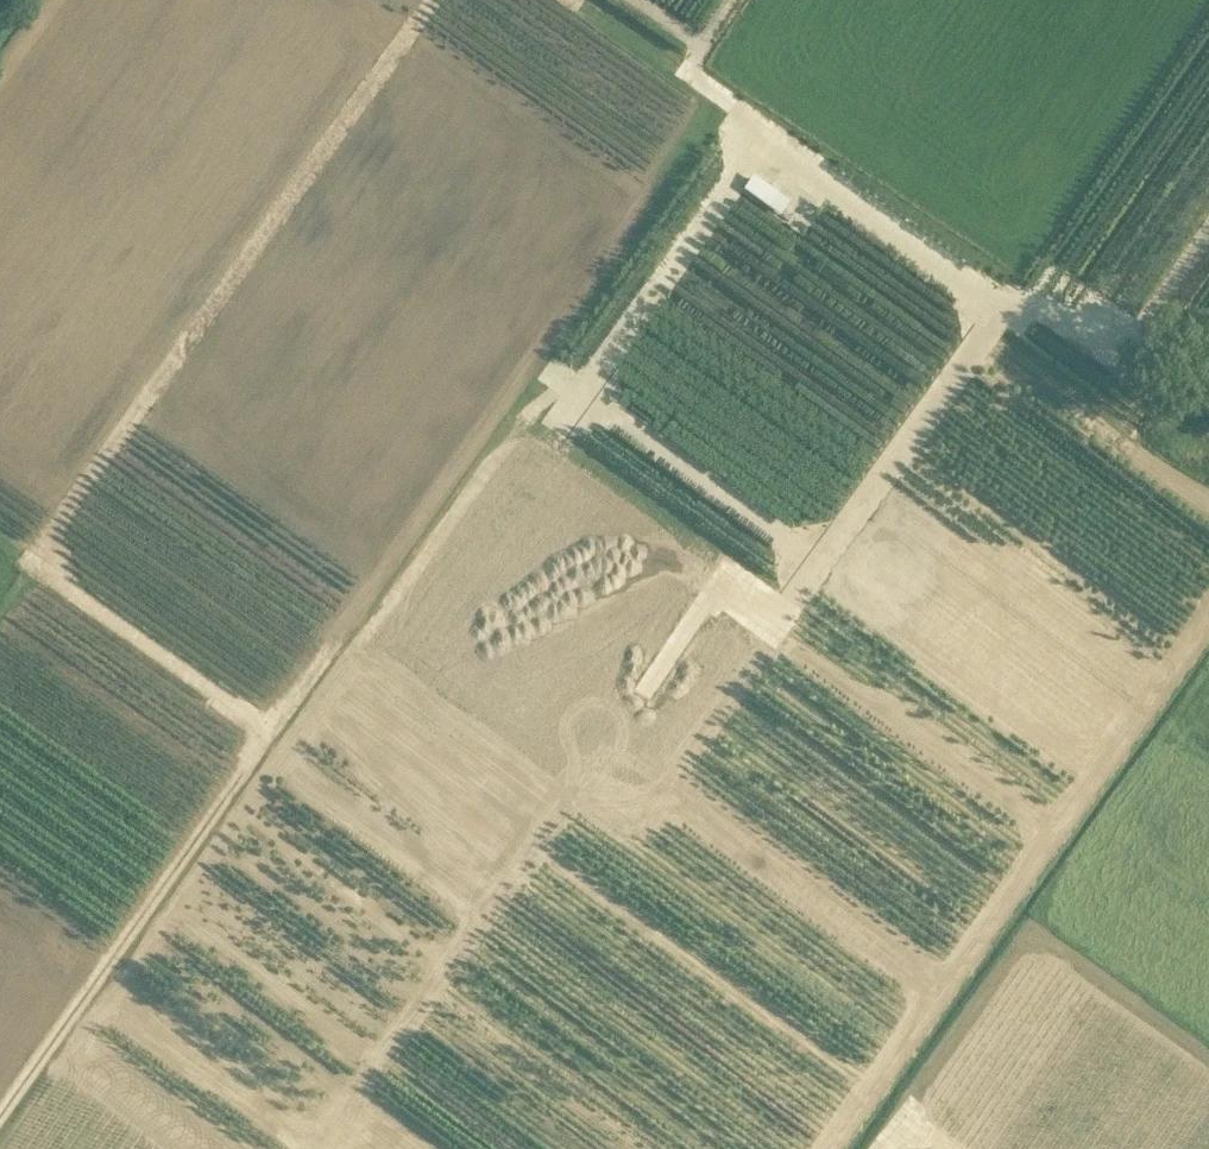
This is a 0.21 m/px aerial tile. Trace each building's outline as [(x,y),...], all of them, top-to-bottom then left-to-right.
[(780,199),(753,180),(745,191),(771,210),(780,199)]
